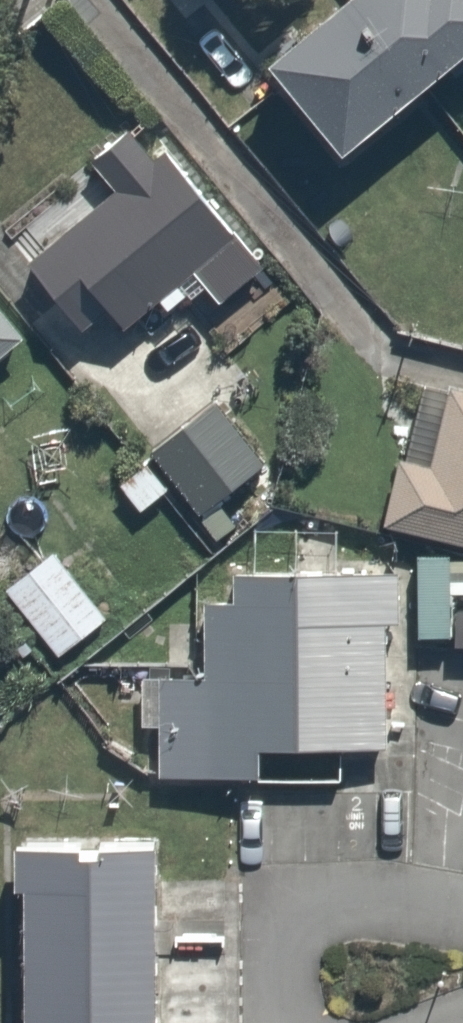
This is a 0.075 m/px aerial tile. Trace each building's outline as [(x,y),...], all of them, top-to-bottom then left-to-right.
[(274,40),(358,142),(462,56),(462,0),(322,0),(274,40)] [(209,274),(227,299),(273,265),(180,139),(155,105),(95,149),(120,182),(31,248),(89,327),(114,309),(121,319),(164,288),(173,300),(209,274)] [(35,319),(0,275),(0,348),(35,319)] [(418,373),(391,523),(462,536),(462,382),(418,373)] [(279,459),(227,389),(161,439),(213,509),(279,459)] [(122,608),(63,535),(9,578),(67,651),(122,608)] [(453,628),(453,541),(422,541),(422,628),(453,628)] [(266,769),(267,732),(396,738),(404,556),(205,547),(202,609),(216,610),(214,673),(170,671),(167,727),(165,764),(266,769)] [(166,834),(111,835),(111,842),(92,842),(92,835),(26,836),(26,880),(35,879),(35,1022),(167,1022),(166,834)]
